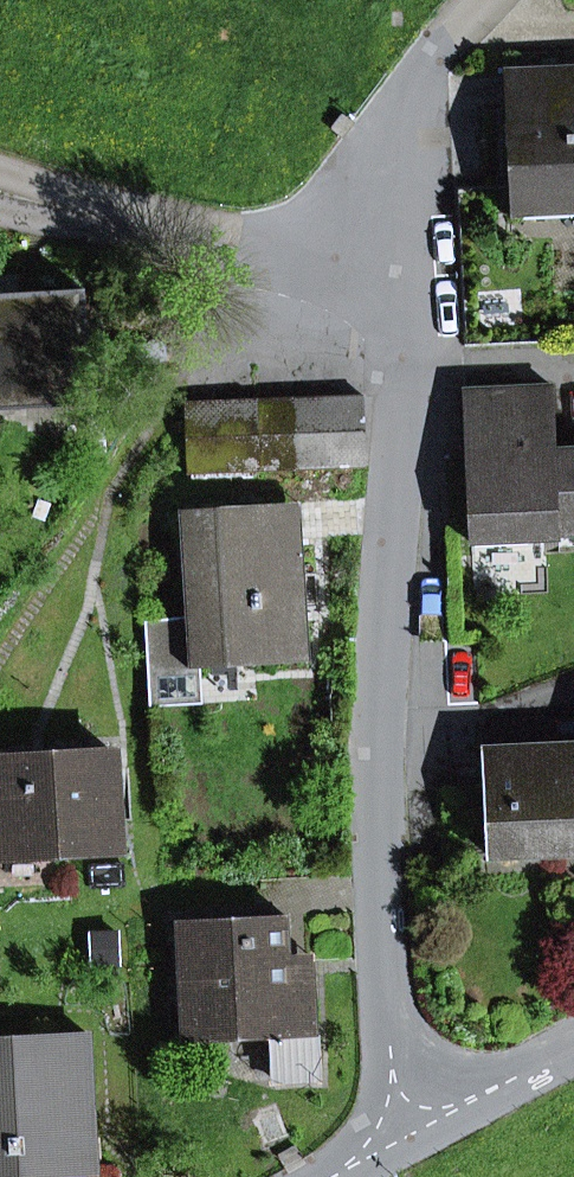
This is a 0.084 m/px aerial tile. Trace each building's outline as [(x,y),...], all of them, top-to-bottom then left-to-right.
[(512,218),(573,215),(573,66),(505,70),(512,218)] [(89,388),(91,388),(86,290),(4,295),(4,278),(0,278),(0,393),(89,388)] [(559,538),(573,537),(573,449),(555,450),(552,386),(465,390),(471,544),(559,540),(559,538)] [(90,405),(89,388),(0,393),(0,411),(90,405)] [(327,397),(330,470),(367,468),(364,396),(327,397)] [(293,398),(295,471),(330,470),(327,397),(293,398)] [(257,400),(259,472),(295,471),(293,398),(257,400)] [(221,401),(224,474),(259,472),(257,400),(221,401)] [(184,403),(187,475),(224,474),(221,401),(184,403)] [(258,555),(303,552),(300,504),(255,507),(258,555)] [(146,620),(149,671),(201,668),(309,661),(303,552),(258,555),(255,507),(181,511),(187,618),(146,620)] [(573,552),(573,537),(559,538),(559,540),(560,552),(573,552)] [(151,707),(203,704),(201,668),(149,671),(151,707)] [(488,747),(490,783),(484,783),(487,854),(487,860),(561,857),(560,842),(573,841),(573,743),(488,747)] [(113,752),(100,753),(105,850),(125,849),(123,807),(115,807),(113,752)] [(3,858),(105,853),(105,850),(100,753),(0,757),(0,801),(3,858)] [(560,842),(561,857),(573,856),(573,841),(560,842)] [(275,1081),(319,1079),(313,956),(290,957),(288,918),(177,923),(183,1042),(273,1038),(275,1081)] [(110,934),(84,935),(86,969),(112,967),(110,934)] [(23,1176),(87,1174),(92,1174),(86,1037),(0,1041),(0,1176),(23,1176)]
